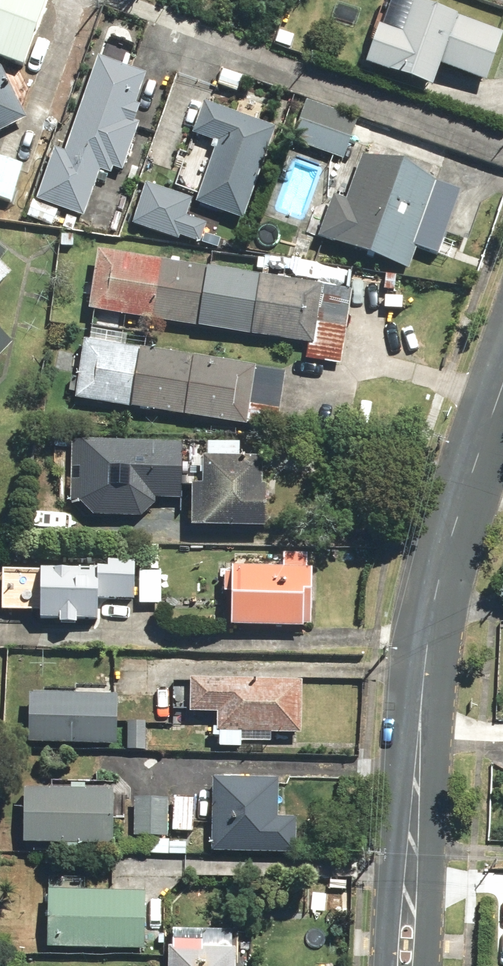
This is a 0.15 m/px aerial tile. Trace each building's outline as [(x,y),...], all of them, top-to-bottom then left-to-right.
[(502,44),(502,32),(407,0),(399,0),(388,31),(384,29),(372,67),(438,89),(446,67),(490,82),(502,44)] [(66,152),(58,149),(39,200),(87,217),(103,172),(111,175),(114,167),(124,171),(142,122),(138,121),(144,105),(138,103),(148,76),(101,58),(66,152)] [(29,120),(4,68),(0,70),(0,134),(29,120)] [(244,77),(224,70),(219,86),(239,93),(244,77)] [(362,119),(308,101),(294,142),(348,160),(362,119)] [(245,221),(278,129),(208,104),(198,134),(220,142),(198,205),(245,221)] [(25,164),(0,156),(0,197),(14,201),(25,164)] [(321,239),(411,271),(419,248),(440,255),(463,188),(437,184),(408,163),(365,158),(349,203),(336,198),(321,239)] [(194,201),(146,185),(132,224),(180,240),(181,236),(201,243),(208,225),(188,218),(194,201)] [(341,366),(352,290),(101,253),(93,311),(310,343),(307,361),(341,366)] [(16,277),(0,262),(0,294),(16,277)] [(18,348),(0,331),(0,366),(18,348)] [(85,340),(76,399),(249,426),(249,424),(278,428),(287,372),(85,340)] [(185,444),(73,439),(71,505),(85,505),(94,517),(144,519),(157,507),(157,499),(183,500),(185,444)] [(262,485),(263,457),(243,457),(243,444),(210,443),(209,485),(193,485),(192,527),(269,528),(270,486),(262,485)] [(162,546),(143,545),(140,604),(160,605),(162,546)] [(43,574),(3,573),(2,611),(43,613),(42,622),(100,625),(101,599),(136,600),(137,563),(110,562),(109,573),(43,570),(43,574)] [(235,601),(234,625),(311,630),(315,573),(227,568),(225,600),(235,601)] [(221,713),(219,747),(244,749),(244,739),(274,741),(275,733),(301,734),(304,686),(193,678),(191,711),(221,713)] [(119,697),(32,695),(31,744),(118,745),(119,697)] [(277,819),(279,779),(215,777),(212,851),(297,854),(298,820),(277,819)] [(115,846),(116,792),(75,791),(75,783),(52,782),(52,790),(27,790),(26,844),(115,846)] [(171,801),(138,799),(136,837),(169,838),(171,801)] [(194,801),(176,800),(175,831),(194,832),(194,801)] [(150,894),(49,892),(48,946),(148,949),(150,894)] [(173,931),(172,965),(239,965),(240,950),(209,949),(209,932),(173,931)]
